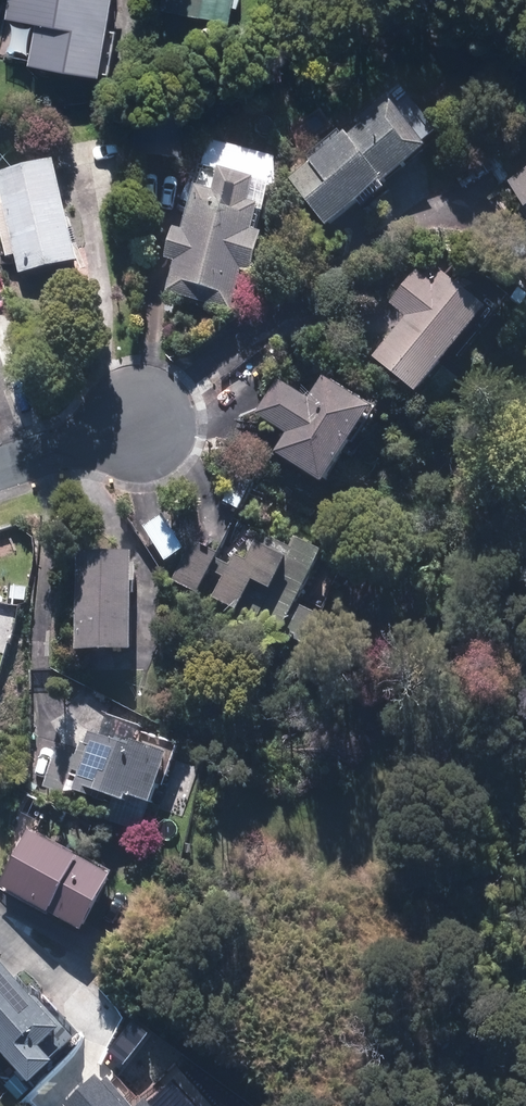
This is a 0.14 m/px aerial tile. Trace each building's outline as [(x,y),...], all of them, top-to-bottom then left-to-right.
[(3,22),(10,24),(6,51),(30,55),(28,69),(101,80),(113,0),(6,0),(3,22)] [(158,14),(227,25),(231,0),(161,0),(158,14)] [(329,233),(426,152),(389,108),(292,189),(329,233)] [(15,260),(20,281),(81,266),(57,169),(0,183),(0,199),(3,212),(0,213),(0,233),(7,262),(15,260)] [(505,185),(525,220),(525,172),(505,185)] [(165,268),(176,270),(167,304),(230,319),(242,273),(249,275),(258,239),(251,237),(263,189),(201,173),(185,234),(174,231),(165,268)] [(514,266),(525,286),(525,259),(514,266)] [(387,307),(404,320),(370,364),(413,396),(482,307),(439,274),(433,282),(416,269),(387,307)] [(251,420),(283,442),(273,458),(325,493),(375,418),(324,383),(309,404),(277,382),(251,420)] [(255,490),(237,479),(222,506),(239,516),(255,490)] [(165,515),(142,527),(162,565),(185,553),(165,515)] [(330,624),(295,607),(303,589),(280,578),(287,564),(255,549),(247,565),(230,557),(226,567),(215,561),(217,557),(190,544),(172,582),(198,595),(208,575),(220,581),(214,592),(208,604),(263,630),(315,655),(330,624)] [(130,556),(76,555),(73,658),(127,660),(130,556)] [(75,793),(106,802),(100,825),(140,836),(155,786),(164,754),(92,733),(85,757),(56,749),(44,790),(73,799),(75,793)] [(0,884),(0,889),(81,935),(113,879),(29,832),(0,884)] [(55,1066),(40,1048),(58,1031),(0,966),(0,1054),(31,1088),(55,1066)]
